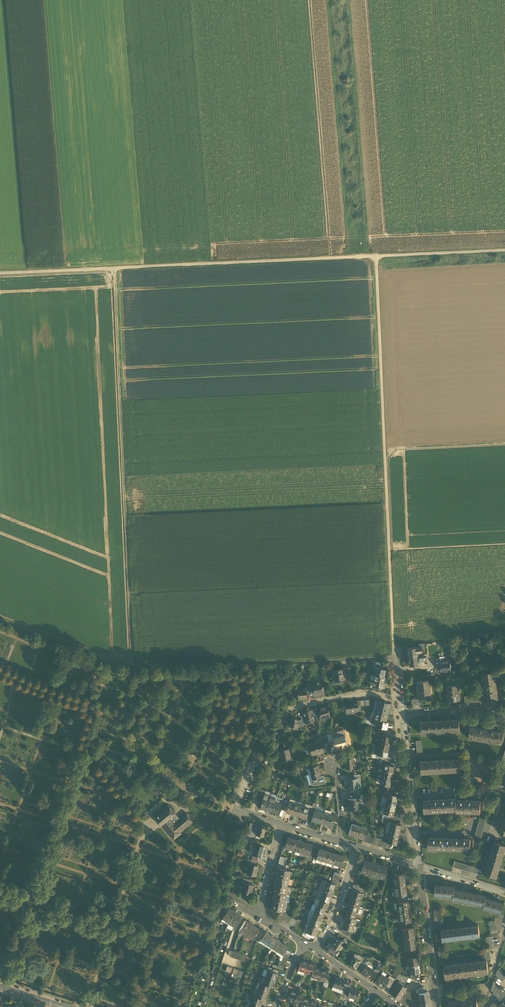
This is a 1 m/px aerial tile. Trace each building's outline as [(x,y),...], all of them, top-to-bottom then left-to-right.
[(419,654),(419,652),(422,652),(421,647),(419,647),(407,649),(408,653),(408,656),(409,666),(418,665),(418,662),(419,661),(419,657),(420,657),(419,654)] [(440,664),(441,671),(445,671),(445,669),(451,669),(450,663),(448,663),(448,660),(443,661),(443,664),(440,664)] [(374,674),(375,675),(384,677),(385,670),(384,669),(384,668),(379,667),(378,668),(375,667),(374,674)] [(331,670),(333,683),(338,682),(338,680),(342,679),(346,678),(345,674),(344,669),(344,668),(342,669),(332,670),(331,670)] [(482,674),(486,705),(498,703),(495,672),(482,674)] [(385,677),(384,677),(375,675),(373,680),(373,682),(379,683),(383,684),(383,683),(385,677)] [(448,678),(449,686),(452,685),(459,684),(458,677),(448,678)] [(417,682),(419,699),(421,699),(430,698),(428,680),(417,682)] [(316,695),(320,695),(320,694),(324,694),(323,688),(322,682),(319,682),(318,681),(316,681),(315,683),(311,683),(312,691),(313,695),(316,695)] [(458,685),(452,685),(449,686),(447,686),(449,701),(460,700),(458,685)] [(297,698),(299,700),(303,699),(303,698),(307,698),(306,695),(305,689),(298,690),(298,693),(298,694),(297,696),(297,698)] [(379,701),(378,707),(388,710),(389,704),(383,702),(379,701)] [(346,711),(346,713),(354,712),(354,711),(358,710),(358,707),(357,702),(353,702),(349,703),(345,703),(345,705),(346,711)] [(319,712),(320,719),(321,719),(329,717),(328,712),(329,712),(327,706),(318,708),(319,712)] [(387,715),(388,710),(378,707),(376,713),(387,715)] [(304,715),(305,722),(306,722),(310,721),(310,722),(314,721),(313,715),(312,710),(311,710),(309,711),(309,710),(304,711),(303,713),(304,715)] [(373,719),(377,719),(385,721),(387,715),(376,713),(375,713),(373,719)] [(292,728),(297,729),(298,727),(299,723),(298,723),(299,720),(296,719),(291,717),(288,726),(293,727),(292,728)] [(388,722),(385,721),(377,719),(376,726),(386,729),(388,722)] [(446,720),(439,721),(440,732),(445,732),(444,731),(449,730),(449,732),(454,732),(454,730),(459,730),(459,731),(460,731),(459,723),(459,720),(452,720),(446,721),(446,720)] [(435,733),(440,732),(439,721),(432,721),(426,722),(426,721),(419,722),(420,725),(419,725),(420,734),(420,733),(420,732),(426,732),(426,733),(430,733),(430,732),(435,731),(435,733)] [(502,744),(504,732),(500,731),(500,732),(492,730),(483,728),(483,729),(475,727),(471,726),(469,738),(470,737),(473,737),(473,739),(478,740),(479,738),(483,739),(483,740),(489,741),(489,740),(493,741),(493,742),(498,743),(499,742),(502,742),(502,744)] [(333,740),(334,742),(336,749),(347,746),(345,738),(345,737),(339,738),(333,740)] [(283,742),(285,749),(289,748),(289,749),(292,748),(290,740),(283,742)] [(309,745),(312,755),(326,751),(324,743),(324,742),(323,742),(309,745)] [(281,758),(282,762),(286,761),(286,759),(291,758),(289,749),(289,748),(285,749),(282,750),(279,751),(279,753),(280,753),(281,757),(281,758)] [(344,758),(346,769),(354,768),(354,764),(353,758),(353,757),(350,758),(344,758)] [(446,760),(439,761),(440,772),(445,772),(445,770),(449,770),(450,772),(454,771),(454,770),(459,770),(460,771),(460,763),(459,763),(459,759),(452,760),(446,760)] [(435,772),(440,772),(439,761),(432,761),(426,762),(426,761),(420,762),(420,765),(420,773),(421,773),(420,772),(426,771),(426,773),(431,773),(431,771),(435,771),(435,772)] [(309,768),(310,774),(312,779),(321,777),(321,776),(318,766),(315,766),(309,768)] [(323,775),(321,776),(321,777),(312,779),(310,774),(308,774),(310,779),(306,780),(307,785),(311,784),(311,785),(314,785),(317,785),(320,784),(323,784),(325,783),(323,775)] [(348,790),(350,789),(358,788),(357,784),(357,778),(354,778),(348,779),(348,785),(347,785),(348,790)] [(360,784),(357,784),(358,788),(350,789),(350,792),(353,791),(353,792),(360,791),(361,790),(361,785),(360,784)] [(149,791),(157,796),(161,789),(153,785),(149,791)] [(488,789),(485,799),(491,800),(494,791),(488,789)] [(348,810),(359,809),(359,804),(358,804),(358,801),(357,798),(354,799),(347,799),(347,800),(348,800),(349,810),(348,810)] [(269,800),(267,800),(263,799),(262,801),(260,808),(266,810),(269,800)] [(424,812),(456,811),(457,810),(456,800),(456,799),(424,800),(424,812)] [(272,811),(275,802),(269,800),(266,810),(272,811)] [(480,801),(456,800),(457,810),(456,811),(457,812),(480,813),(480,801)] [(281,804),(280,804),(275,802),(272,811),(278,813),(281,804)] [(169,807),(158,816),(159,817),(158,816),(155,818),(159,823),(161,825),(162,824),(164,823),(175,813),(169,807)] [(307,812),(308,808),(303,807),(300,816),(305,818),(307,812)] [(311,820),(321,823),(324,813),(318,811),(314,810),(313,814),(311,820)] [(171,836),(174,839),(181,833),(180,832),(193,821),(186,813),(179,819),(175,813),(164,823),(173,834),(171,836)] [(491,821),(486,819),(484,824),(480,840),(485,841),(488,833),(491,821)] [(257,834),(257,831),(255,830),(256,824),(250,822),(248,832),(257,834)] [(391,823),(390,828),(399,831),(400,824),(395,823),(391,822),(391,823)] [(162,824),(171,836),(173,834),(164,823),(162,824)] [(480,840),(484,824),(478,823),(474,838),(480,840)] [(357,836),(363,838),(364,835),(366,828),(352,824),(349,833),(354,835),(354,837),(357,838),(357,836)] [(256,835),(263,837),(265,828),(259,826),(257,831),(257,834),(256,835)] [(396,844),(398,835),(388,833),(388,834),(385,833),(384,837),(383,840),(386,841),(386,842),(396,844)] [(362,841),(372,844),(374,838),(364,835),(363,838),(362,841)] [(285,847),(293,850),(296,840),(288,837),(285,847)] [(449,848),(453,848),(453,839),(428,838),(428,849),(438,849),(438,848),(442,848),(442,849),(449,849),(449,848)] [(470,839),(453,839),(453,848),(453,850),(457,850),(457,848),(460,849),(460,850),(466,850),(466,849),(470,849),(470,850),(470,839)] [(304,842),(296,840),(293,850),(301,852),(304,842)] [(490,858),(501,861),(504,848),(504,845),(495,841),(490,858)] [(313,845),(304,842),(301,852),(309,855),(310,852),(313,845)] [(258,856),(261,856),(264,847),(260,846),(256,845),(255,849),(254,849),(252,854),(258,856)] [(316,858),(322,860),(325,850),(319,848),(317,855),(316,858)] [(335,853),(330,852),(327,862),(332,863),(335,853)] [(344,856),(335,853),(332,863),(338,865),(341,866),(344,856)] [(496,877),(501,861),(490,858),(485,874),(496,877)] [(378,877),(383,878),(387,867),(365,860),(361,871),(378,877)] [(454,867),(462,869),(463,863),(455,861),(454,867)] [(462,869),(471,872),(472,866),(463,863),(462,869)] [(246,874),(256,876),(258,866),(255,865),(250,864),(249,869),(248,869),(246,874)] [(481,868),(472,866),(471,872),(480,874),(481,868)] [(278,868),(277,876),(287,878),(289,870),(283,869),(278,868)] [(394,883),(394,886),(405,884),(404,873),(398,874),(397,874),(395,873),(394,876),(393,878),(395,879),(395,883),(394,883)] [(288,879),(287,878),(277,876),(275,883),(286,886),(288,879)] [(325,887),(325,888),(333,890),(335,884),(331,883),(327,881),(325,887)] [(246,893),(251,894),(253,885),(249,883),(245,882),(244,883),(242,892),(246,893)] [(285,894),(286,886),(275,883),(273,891),(275,891),(285,894)] [(406,895),(405,884),(394,886),(395,891),(396,896),(395,896),(397,896),(403,895),(406,895)] [(435,896),(454,897),(454,889),(454,887),(436,885),(435,896)] [(331,897),(333,890),(325,888),(323,894),(331,897)] [(487,896),(454,889),(454,897),(453,899),(484,906),(486,898),(487,896)] [(353,890),(351,896),(360,899),(362,893),(357,891),(353,890)] [(286,894),(285,894),(275,891),(273,899),(284,901),(284,902),(286,894)] [(331,897),(323,894),(320,900),(328,903),(331,897)] [(351,896),(349,903),(358,906),(360,899),(351,896)] [(504,904),(486,898),(484,906),(483,908),(501,913),(504,904)] [(224,908),(226,906),(228,903),(222,899),(220,905),(224,908)] [(281,911),(284,901),(273,899),(271,909),(281,911)] [(326,909),(328,903),(320,900),(318,906),(325,908),(326,909)] [(397,902),(399,912),(409,911),(408,901),(404,901),(398,902),(397,902)] [(349,903),(347,909),(356,912),(357,908),(358,906),(349,903)] [(323,914),(325,908),(318,906),(317,905),(315,912),(323,914)] [(235,912),(229,907),(226,911),(223,916),(229,921),(235,912)] [(345,915),(346,916),(346,915),(354,918),(356,912),(347,909),(345,915)] [(411,921),(409,911),(399,912),(400,923),(407,922),(411,921)] [(241,915),(235,912),(229,921),(229,922),(232,924),(231,925),(233,926),(234,925),(241,915)] [(320,920),(323,914),(315,912),(312,918),(320,920)] [(346,916),(344,922),(354,925),(356,918),(354,918),(346,915),(346,916)] [(312,918),(310,924),(318,927),(320,920),(312,918)] [(239,930),(246,934),(252,924),(245,920),(239,930)] [(352,931),(354,925),(344,922),(342,928),(352,931)] [(305,931),(315,935),(318,927),(310,924),(309,923),(308,926),(307,926),(305,931)] [(259,929),(252,924),(246,934),(253,939),(259,929)] [(479,925),(460,928),(461,938),(480,936),(479,925)] [(403,929),(405,949),(415,948),(413,927),(408,928),(403,929)] [(341,932),(350,937),(352,931),(342,928),(341,932)] [(442,940),(461,938),(460,928),(441,930),(442,940)] [(260,939),(266,943),(271,935),(265,932),(265,933),(261,939),(260,939)] [(277,939),(271,935),(266,943),(272,947),(277,939)] [(335,940),(332,944),(336,947),(339,943),(341,944),(343,941),(337,937),(335,940)] [(282,943),(277,939),(272,947),(277,950),(282,943)] [(288,946),(282,943),(277,950),(283,954),(284,952),(288,946)] [(332,944),(331,944),(328,950),(331,952),(332,952),(335,954),(339,948),(336,947),(332,944)] [(348,964),(355,969),(361,961),(353,956),(348,964)] [(419,972),(418,964),(417,957),(408,958),(409,962),(409,966),(410,973),(419,972)] [(298,969),(305,972),(308,962),(301,960),(299,967),(298,969)] [(487,960),(462,963),(464,975),(488,972),(487,960)] [(315,965),(308,962),(305,972),(311,974),(312,974),(314,967),(315,965)] [(446,978),(464,975),(462,963),(444,965),(446,978)] [(361,973),(369,978),(374,970),(366,965),(361,973)] [(321,969),(314,967),(312,974),(311,974),(311,976),(318,979),(321,969)] [(502,980),(504,978),(504,975),(499,968),(496,974),(502,980)] [(328,972),(321,969),(318,979),(324,981),(327,974),(328,972)] [(268,970),(265,977),(275,980),(278,973),(272,972),(268,970)] [(411,978),(420,982),(419,972),(410,973),(411,978)] [(401,979),(406,981),(408,977),(401,974),(399,973),(396,978),(400,980),(401,979)] [(375,982),(384,987),(385,985),(387,983),(389,979),(388,978),(381,974),(375,982)] [(387,983),(391,986),(395,979),(390,975),(388,978),(389,979),(387,983)] [(273,987),(275,980),(265,977),(263,984),(270,986),(273,987)] [(332,986),(342,989),(344,983),(345,980),(335,977),(332,986)] [(504,988),(502,989),(494,980),(491,989),(503,1002),(504,1004),(504,989),(504,988)] [(268,993),(270,986),(263,984),(260,983),(258,990),(268,993)] [(391,994),(399,999),(401,996),(406,988),(407,987),(404,985),(403,986),(398,983),(391,994)] [(350,997),(356,999),(359,991),(350,988),(347,995),(351,996),(350,997)] [(265,1000),(268,993),(258,990),(256,996),(256,997),(263,999),(265,1000)] [(287,1000),(294,1002),(297,992),(290,990),(287,1000)] [(405,991),(404,997),(406,998),(413,1000),(415,993),(405,991)] [(304,995),(297,992),(294,1002),(301,1004),(303,997),(304,995)] [(419,993),(420,1001),(429,1000),(428,992),(424,992),(419,993)] [(253,995),(253,996),(251,1000),(250,1002),(260,1006),(263,999),(256,997),(256,996),(253,995)] [(303,997),(301,1004),(300,1006),(301,1006),(307,1006),(310,999),(303,997)] [(462,999),(463,1006),(478,1006),(476,997),(462,999)]
